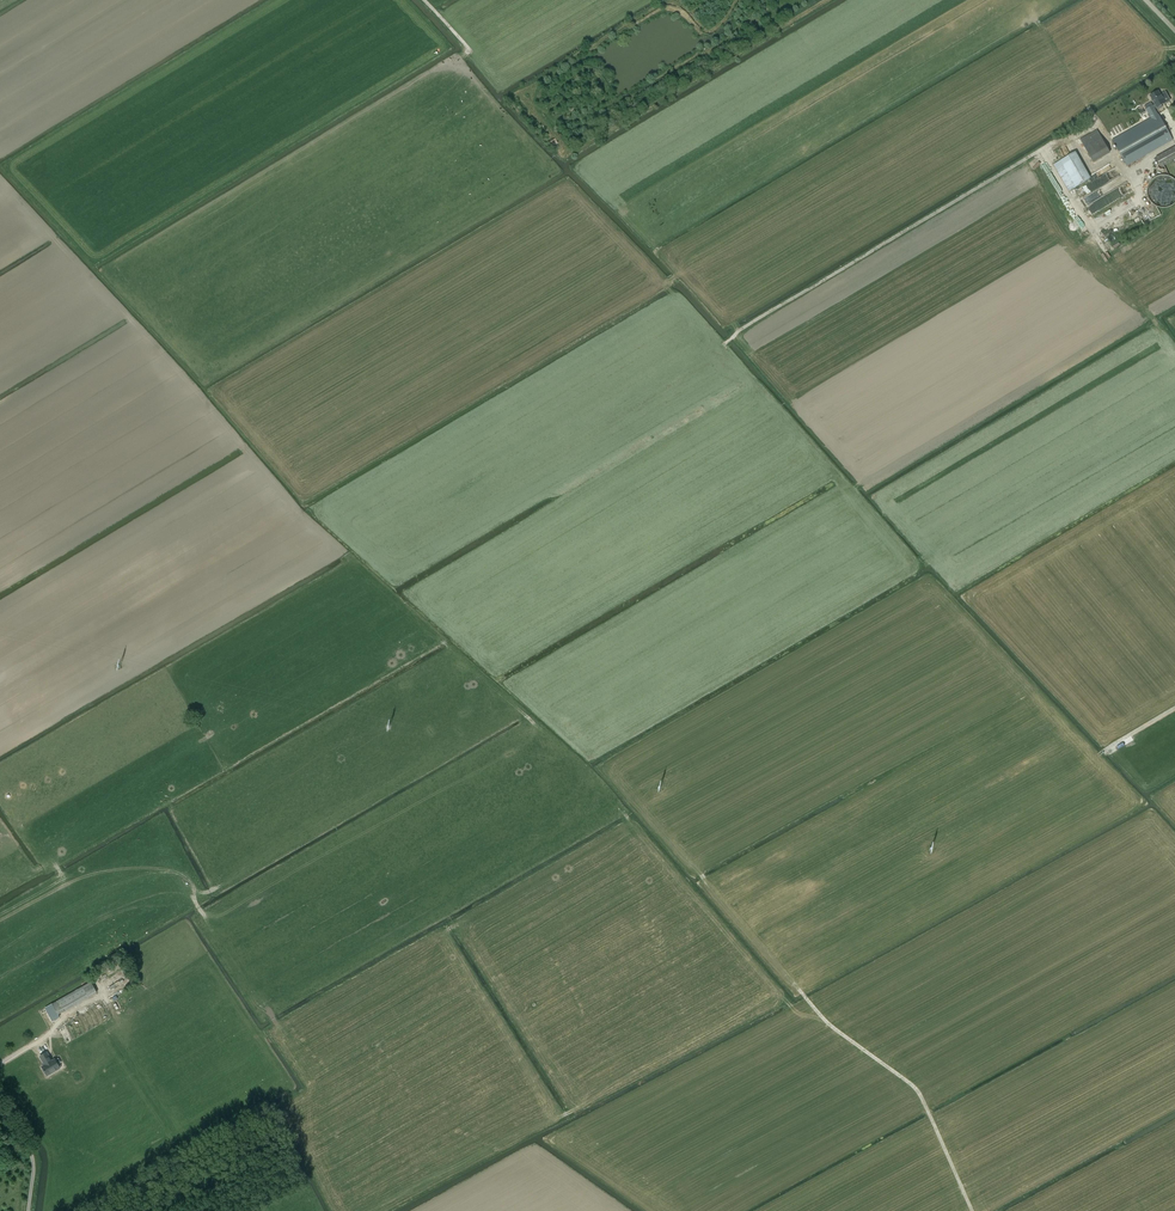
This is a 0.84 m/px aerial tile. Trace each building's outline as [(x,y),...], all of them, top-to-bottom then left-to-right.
[(1159,91),(1150,96),(1155,105),(1154,106),(1155,109),(1157,108),(1167,102),(1164,96),(1162,97),(1159,91)] [(1146,109),(1151,118),(1131,129),(1129,124),(1124,127),(1127,131),(1112,140),(1127,166),(1173,140),(1159,115),(1155,109),(1154,106),(1153,105),(1146,109)] [(1110,153),(1098,130),(1080,139),(1093,163),(1110,153)] [(1156,158),(1161,168),(1174,160),(1174,147),(1156,158)] [(1090,179),(1074,153),(1061,161),(1076,187),(1090,179)] [(1167,175),(1164,175),(1160,175),(1157,176),(1153,178),(1151,181),(1149,184),(1148,188),(1147,191),(1148,195),(1149,199),(1151,202),(1153,204),(1157,206),(1160,208),(1164,208),(1167,208),(1171,206),(1174,204),(1174,179),(1174,178),(1171,176),(1167,175)] [(56,1003),(50,1006),(54,1012),(59,1009),(56,1003)] [(41,1067),(46,1077),(60,1069),(55,1060),(51,1062),(46,1053),(39,1057),(45,1065),(41,1067)]
